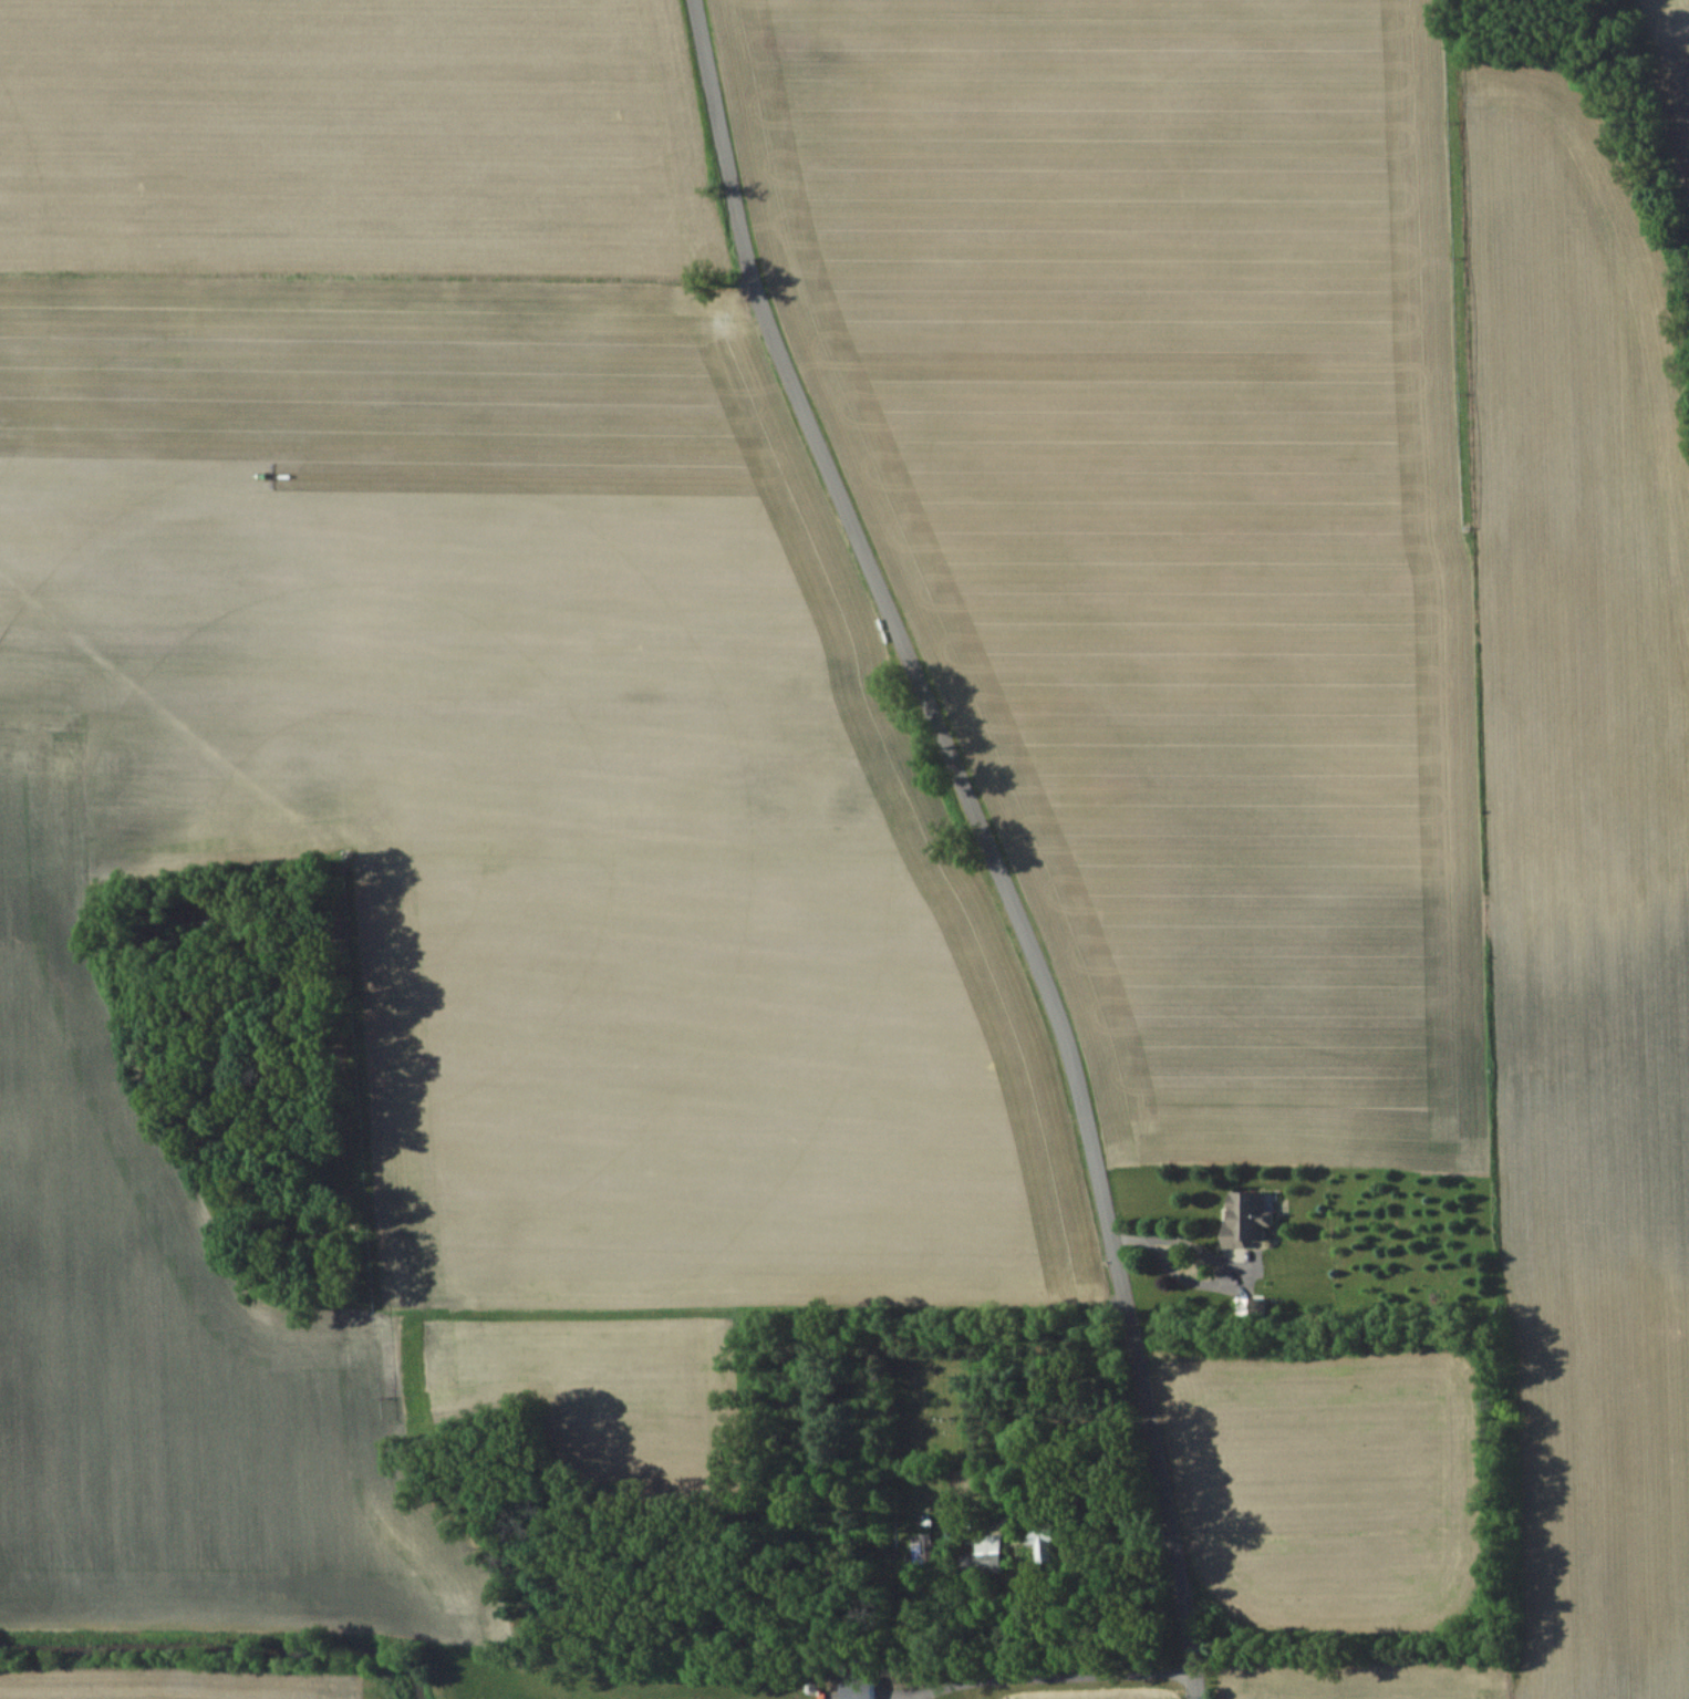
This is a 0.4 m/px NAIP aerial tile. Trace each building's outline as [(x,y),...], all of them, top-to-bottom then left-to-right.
[(1223,1247),(1243,1247),(1242,1239),(1263,1239),(1262,1224),(1270,1224),(1269,1190),(1222,1191),(1223,1247)] [(1033,1561),(1052,1561),(1052,1532),(1033,1532),(1033,1561)] [(1000,1536),(981,1536),(982,1552),(1000,1552),(1000,1536)] [(870,1677),(839,1677),(839,1698),(870,1698),(870,1677)]
